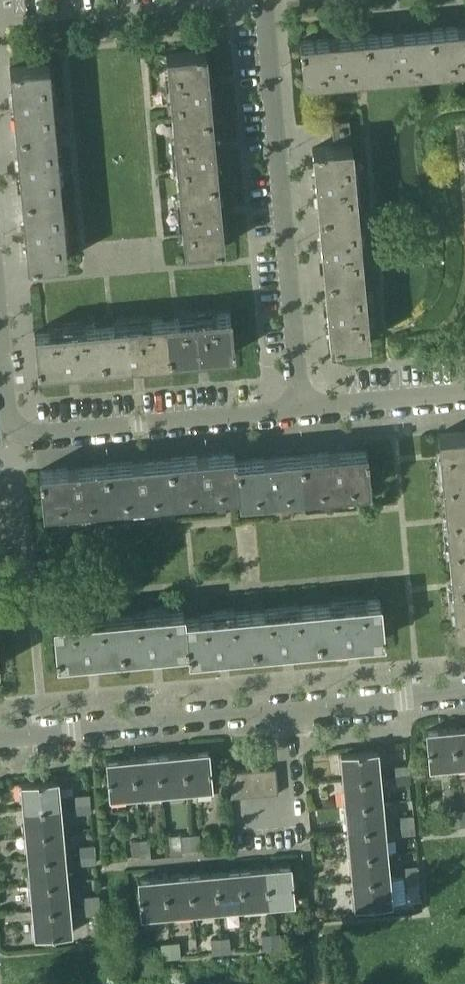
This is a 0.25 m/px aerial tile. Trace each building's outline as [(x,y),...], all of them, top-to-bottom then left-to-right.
[(430,29),(434,67),(448,66),(464,64),(464,25),(457,26),(430,29)] [(393,32),(364,35),(368,73),(383,72),(406,70),(418,69),(419,69),(425,68),(434,67),(430,29),(400,31),(393,32)] [(328,38),(299,41),(303,79),(318,78),(341,76),(353,75),(354,75),(360,74),(368,73),(364,35),(335,37),(328,38)] [(166,53),(167,68),(172,118),(211,114),(208,85),(205,49),(166,53)] [(9,67),(11,84),(15,132),(54,128),(48,64),(9,67)] [(211,114),(172,118),(178,183),(217,180),(214,150),(213,143),(211,114)] [(331,120),(332,138),(350,136),(348,118),(331,120)] [(60,194),(56,144),(54,128),(15,132),(21,198),(60,194)] [(356,208),(353,172),(351,144),(312,148),(318,212),(356,208)] [(223,245),(219,207),(217,180),(178,183),(183,240),(184,248),(223,245)] [(66,259),(61,209),(60,194),(21,198),(27,263),(66,259)] [(362,274),(359,236),(356,208),(318,212),(324,278),(362,274)] [(368,339),(365,301),(362,274),(324,278),(329,343),(368,339)] [(234,352),(230,313),(214,315),(192,317),(179,318),(173,318),(165,319),(169,358),(196,355),(230,352),(234,352)] [(169,358),(165,319),(150,320),(127,323),(113,324),(107,324),(100,325),(103,364),(131,361),(166,358),(169,358)] [(103,364),(100,325),(84,326),(61,329),(49,330),(42,330),(34,331),(37,370),(67,367),(76,366),(103,364)] [(438,434),(444,498),(464,496),(464,431),(438,434)] [(369,487),(366,448),(301,454),(304,493),(369,487)] [(238,491),(235,460),(234,452),(169,458),(173,497),(238,491)] [(304,493),(301,454),(235,460),(238,491),(239,499),(304,493)] [(173,497),(169,458),(104,464),(107,503),(173,497)] [(107,503),(104,464),(39,470),(43,509),(107,503)] [(444,498),(450,563),(464,562),(464,496),(444,498)] [(156,506),(132,508),(133,520),(157,518),(156,506)] [(450,563),(456,629),(464,628),(464,562),(450,563)] [(383,637),(380,599),(315,605),(319,643),(383,637)] [(319,643),(315,605),(249,611),(253,650),(319,643)] [(187,648),(184,617),(183,609),(118,615),(122,654),(187,648)] [(253,650),(249,611),(184,617),(187,648),(188,656),(253,650)] [(122,654),(118,615),(53,621),(56,660),(122,654)] [(451,728),(454,765),(464,764),(464,726),(451,728)] [(454,765),(451,728),(426,730),(429,767),(454,765)] [(212,787),(208,750),(182,752),(186,790),(212,787)] [(379,776),(377,750),(340,753),(342,779),(379,776)] [(186,790),(182,752),(157,755),(160,792),(186,790)] [(160,792),(157,755),(132,757),(135,794),(160,792)] [(135,794),(132,757),(106,759),(109,797),(135,794)] [(409,773),(408,764),(393,765),(394,774),(409,773)] [(278,792),(275,767),(263,768),(265,793),(278,792)] [(265,793),(263,768),(250,769),(253,794),(265,793)] [(253,794),(250,769),(238,770),(240,795),(253,794)] [(240,795),(238,770),(226,771),(228,796),(240,795)] [(410,782),(409,773),(394,774),(395,783),(410,782)] [(382,800),(379,776),(342,779),(345,803),(382,800)] [(60,805),(57,779),(20,783),(23,809),(60,805)] [(90,803),(89,793),(74,795),(75,804),(90,803)] [(382,800),(345,803),(347,830),(384,826),(391,826),(389,799),(382,800)] [(91,812),(90,803),(75,804),(75,813),(91,812)] [(62,830),(60,805),(23,809),(25,833),(62,830)] [(460,825),(458,810),(449,811),(451,826),(460,825)] [(414,824),(413,814),(398,815),(399,825),(414,824)] [(415,833),(414,824),(399,825),(400,834),(415,833)] [(386,850),(384,826),(347,830),(349,854),(386,850)] [(64,856),(62,830),(25,833),(27,859),(64,856)] [(200,848),(199,833),(190,834),(191,849),(200,848)] [(191,849),(190,834),(180,835),(182,850),(191,849)] [(150,853),(148,838),(139,839),(141,854),(150,853)] [(141,854),(139,839),(130,840),(131,855),(141,854)] [(94,853),(94,844),(79,845),(79,855),(94,853)] [(389,876),(386,850),(349,854),(352,880),(389,876)] [(95,862),(94,853),(79,855),(80,864),(95,862)] [(67,880),(64,856),(27,859),(30,883),(67,880)] [(294,901),(290,864),(264,867),(268,904),(294,901)] [(419,874),(418,865),(403,866),(404,875),(419,874)] [(268,904),(264,867),(239,869),(243,906),(268,904)] [(243,906),(239,869),(214,871),(217,908),(243,906)] [(217,908),(214,871),(189,874),(192,911),(217,908)] [(192,911),(189,874),(163,876),(167,913),(192,911)] [(419,883),(419,874),(404,875),(404,884),(419,883)] [(167,913),(163,876),(137,878),(141,915),(167,913)] [(391,902),(389,876),(352,880),(354,906),(391,902)] [(69,906),(67,880),(30,883),(32,910),(69,906)] [(99,903),(98,894),(83,896),(84,905),(99,903)] [(100,913),(99,903),(84,905),(85,914),(100,913)] [(71,932),(69,906),(32,910),(34,935),(71,932)] [(281,947),(279,932),(270,933),(271,948),(281,947)] [(271,948),(270,933),(261,933),(262,948),(271,948)] [(230,951),(229,936),(220,937),(221,952),(230,951)] [(221,952),(220,937),(210,938),(212,953),(221,952)] [(180,956),(178,941),(169,942),(170,957),(180,956)] [(170,957),(169,942),(160,943),(161,958),(170,957)]
